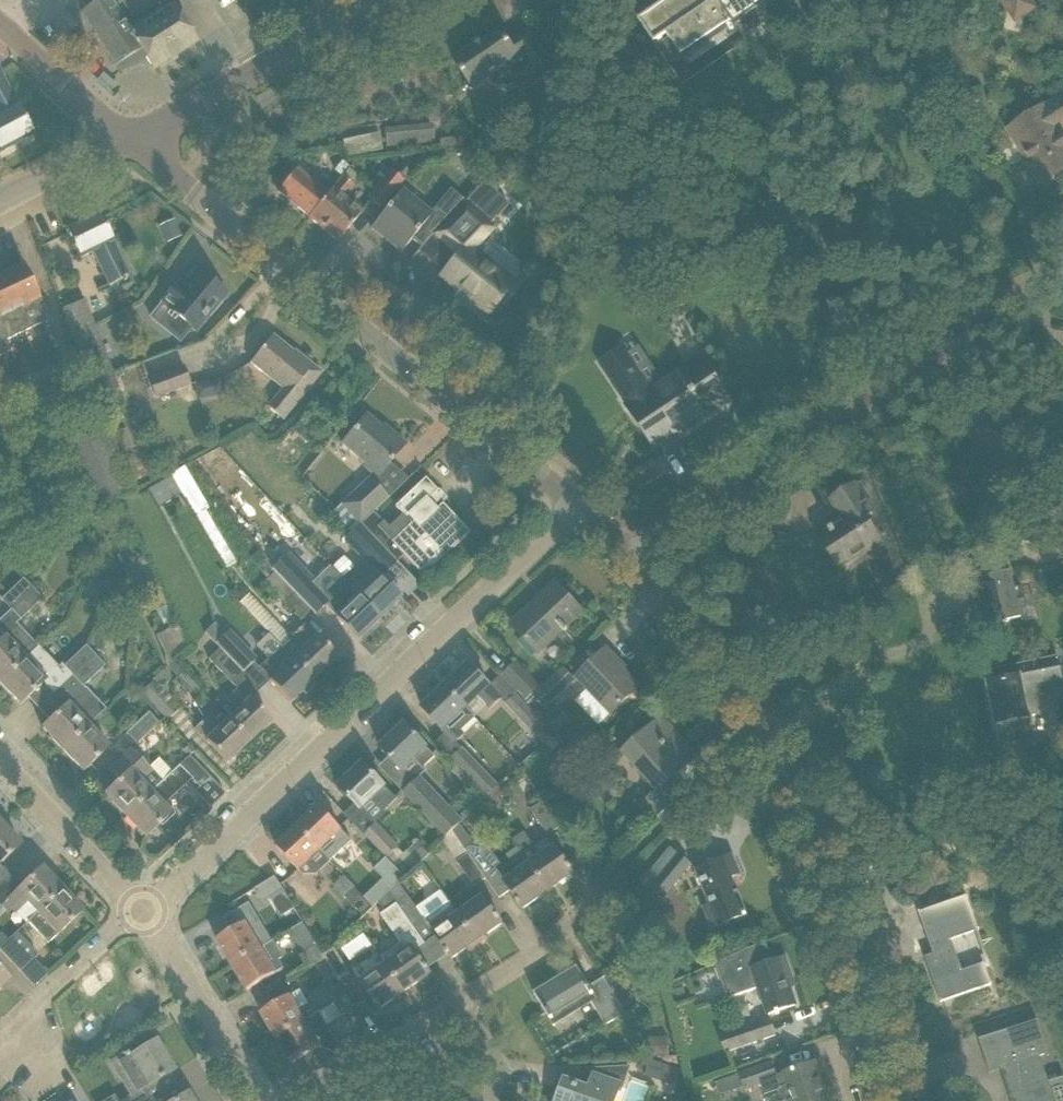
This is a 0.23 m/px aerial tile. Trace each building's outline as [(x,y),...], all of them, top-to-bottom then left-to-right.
[(184,23),(174,6),(173,6),(131,32),(111,0),(82,0),(80,1),(85,9),(81,11),(116,65),(141,50),(153,69),(195,41),(196,41),(184,23)] [(637,17),(654,42),(665,34),(666,34),(676,46),(677,45),(683,51),(731,19),(733,22),(757,7),(754,3),(759,0),(657,0),(656,5),(637,17)] [(1016,18),(1035,6),(1031,0),(1004,0),(1016,18)] [(476,46),(475,44),(453,58),(473,88),(505,67),(522,92),(556,69),(532,33),(512,46),(500,29),(476,46)] [(0,72),(0,152),(34,135),(0,72)] [(1062,128),(1062,94),(1045,105),(1044,104),(1006,129),(1044,187),(1062,174),(1062,133),(1061,130),(1062,128)] [(434,143),(433,125),(385,129),(386,147),(434,143)] [(348,126),(346,149),(382,151),(384,128),(348,126)] [(454,137),(439,139),(440,150),(455,148),(454,137)] [(341,160),(333,170),(341,176),(342,175),(349,167),(341,160)] [(278,191),(309,217),(327,195),(326,194),(313,183),(296,169),(278,191)] [(369,198),(381,208),(403,180),(391,170),(369,198)] [(327,195),(309,217),(338,241),(352,224),(361,213),(344,198),(354,185),(342,175),(341,176),(326,194),(327,195)] [(455,258),(441,276),(488,313),(512,283),(473,251),(494,228),(489,224),(508,205),(484,182),(465,202),(433,234),(455,258)] [(401,251),(416,233),(425,241),(442,220),(430,210),(429,212),(401,190),(372,227),(401,251)] [(65,228),(80,258),(93,251),(109,285),(129,275),(99,212),(65,228)] [(417,256),(397,283),(413,295),(433,268),(417,256)] [(40,298),(24,265),(0,276),(0,356),(10,351),(5,340),(46,320),(36,300),(40,298)] [(194,331),(225,294),(217,287),(219,284),(210,277),(208,280),(200,273),(184,291),(176,284),(162,301),(164,301),(151,317),(159,324),(170,310),(194,331)] [(78,288),(58,295),(63,308),(83,301),(78,288)] [(61,309),(96,398),(119,390),(84,300),(83,301),(63,308),(61,309)] [(251,362),(283,389),(268,407),(283,419),(322,372),(294,350),(293,351),(273,335),(251,362)] [(630,405),(628,406),(655,448),(728,400),(724,394),(712,376),(700,359),(652,392),(622,349),(602,363),(630,405)] [(148,380),(155,399),(192,386),(185,366),(148,380)] [(119,409),(111,412),(114,421),(123,417),(119,409)] [(367,469),(377,477),(406,444),(389,430),(387,433),(366,415),(342,443),(369,467),(367,469)] [(301,422),(293,430),(303,439),(311,430),(301,422)] [(183,472),(172,478),(181,494),(225,569),(236,563),(205,511),(208,509),(186,470),(183,472)] [(171,476),(148,490),(158,508),(181,494),(172,478),(171,476)] [(340,504),(360,525),(361,524),(360,524),(373,512),(388,497),(369,477),(340,504)] [(383,523),(373,512),(360,524),(361,524),(396,562),(403,555),(423,576),(469,532),(442,503),(441,504),(432,494),(437,490),(425,478),(409,493),(395,506),(406,519),(409,516),(414,520),(392,541),(379,527),(383,523)] [(957,478),(946,485),(955,500),(966,493),(957,478)] [(845,521),(819,538),(838,568),(880,540),(864,517),(871,513),(853,485),(831,500),(845,521)] [(104,508),(93,513),(101,529),(111,524),(104,508)] [(1005,512),(994,520),(1002,530),(1013,522),(1005,512)] [(400,597),(385,581),(382,577),(397,563),(396,562),(361,524),(360,525),(344,541),(366,565),(346,584),(358,597),(378,618),(400,597)] [(145,557),(130,564),(154,612),(156,611),(163,625),(173,620),(166,606),(168,605),(145,557)] [(322,599),(286,562),(274,572),(294,593),(310,610),(322,599)] [(977,590),(980,603),(985,629),(1005,625),(1004,623),(1021,620),(1021,617),(1015,589),(1011,573),(999,576),(997,577),(996,577),(989,578),(991,587),(977,590)] [(2,599),(11,609),(34,588),(24,578),(2,599)] [(555,583),(511,625),(538,653),(582,611),(555,583)] [(34,588),(11,609),(21,619),(43,598),(34,588)] [(250,591),(239,601),(282,646),(292,636),(250,591)] [(310,610),(294,593),(284,603),(300,620),(310,610)] [(378,618),(358,597),(347,607),(335,594),(324,605),(336,617),(336,618),(356,639),(378,618)] [(306,645),(292,658),(313,680),(337,657),(304,623),(294,633),(306,645)] [(26,658),(25,658),(36,648),(37,647),(17,625),(4,638),(0,642),(0,682),(26,658)] [(256,660),(229,631),(216,643),(220,648),(243,672),(256,660)] [(54,695),(96,655),(87,645),(65,666),(62,662),(59,665),(63,669),(59,672),(36,648),(25,658),(26,658),(0,682),(0,683),(20,704),(43,683),(54,695)] [(243,672),(220,648),(209,659),(231,683),(243,672)] [(638,687),(616,664),(619,662),(607,649),(577,677),(611,713),(638,687)] [(63,749),(89,725),(105,709),(85,688),(84,688),(83,686),(105,665),(96,655),(54,695),(65,706),(42,728),(63,749)] [(313,680),(292,658),(281,669),(269,656),(256,668),(289,703),(313,680)] [(988,684),(996,725),(1028,718),(1021,687),(1062,679),(1058,659),(1017,667),(996,671),(998,682),(988,684)] [(504,674),(526,698),(539,686),(516,662),(504,674)] [(469,664),(446,686),(466,707),(478,696),(490,709),(501,698),(469,664)] [(563,668),(533,696),(534,698),(545,710),(547,709),(576,681),(563,668)] [(183,671),(175,679),(188,693),(196,685),(183,671)] [(140,692),(167,720),(180,707),(154,680),(140,692)] [(239,708),(227,719),(248,742),(271,720),(238,686),(227,696),(239,708)] [(466,707),(446,686),(422,708),(454,742),(465,732),(463,730),(476,718),(466,707)] [(543,719),(528,703),(526,705),(516,694),(506,704),(505,705),(544,746),(555,735),(554,734),(543,722),(544,721),(543,719)] [(126,733),(137,745),(159,723),(149,713),(126,733)] [(248,742),(227,719),(217,729),(206,716),(193,728),(226,763),(248,742)] [(645,802),(658,817),(688,789),(676,776),(697,757),(684,744),(662,718),(623,753),(657,791),(645,802)] [(380,748),(401,771),(416,757),(424,766),(435,756),(405,724),(380,748)] [(89,725),(63,749),(83,771),(109,746),(89,725)] [(105,794),(125,816),(163,781),(131,748),(108,769),(119,781),(105,794)] [(451,759),(487,797),(499,787),(462,749),(451,759)] [(163,781),(125,816),(146,838),(160,824),(162,826),(175,813),(164,802),(190,777),(200,787),(210,778),(189,757),(163,781)] [(339,787),(354,803),(360,809),(372,798),(384,810),(396,799),(364,764),(339,787)] [(404,793),(446,838),(464,821),(421,776),(404,793)] [(530,795),(529,802),(532,808),(543,801),(536,791),(530,795)] [(531,809),(548,835),(559,827),(543,801),(532,808),(531,809)] [(319,806),(298,826),(320,850),(341,829),(319,806)] [(20,844),(0,822),(0,863),(20,844)] [(386,858),(387,859),(399,847),(376,825),(364,835),(386,858)] [(523,908),(548,891),(517,848),(506,856),(518,872),(505,880),(493,867),(499,864),(488,850),(485,853),(476,842),(473,844),(460,825),(453,832),(485,879),(500,898),(510,891),(518,901),(516,902),(520,906),(520,905),(523,908)] [(320,850),(298,826),(276,847),(298,870),(320,850)] [(474,887),(485,879),(453,832),(443,842),(474,887)] [(512,841),(517,848),(548,891),(573,874),(554,846),(540,855),(525,833),(512,841)] [(393,864),(405,876),(429,854),(417,842),(393,864)] [(655,882),(667,892),(691,864),(678,854),(655,882)] [(702,907),(711,929),(746,915),(731,877),(740,873),(732,855),(696,870),(710,904),(702,907)] [(386,858),(375,869),(384,879),(393,889),(399,883),(405,878),(393,864),(387,859),(386,858)] [(26,902),(37,912),(37,913),(62,889),(42,868),(17,892),(6,901),(16,912),(26,902)] [(275,876),(254,889),(262,902),(283,889),(275,876)] [(362,894),(345,876),(334,887),(364,917),(373,908),(361,895),(362,894)] [(624,882),(612,893),(620,903),(633,892),(624,882)] [(389,893),(396,904),(425,944),(436,936),(446,951),(445,952),(447,955),(448,954),(452,959),(477,941),(450,903),(425,920),(407,896),(399,883),(393,889),(389,893)] [(37,913),(37,912),(27,921),(48,943),(83,910),(62,889),(37,913)] [(396,904),(389,893),(379,903),(385,911),(385,912),(390,908),(396,904)] [(462,894),(450,903),(477,941),(502,924),(482,896),(469,906),(462,894)] [(953,939),(979,929),(967,896),(942,904),(919,913),(934,958),(926,961),(941,1002),(991,984),(984,964),(964,971),(953,939)] [(406,940),(411,947),(414,951),(425,944),(396,904),(385,912),(381,915),(401,944),(406,940)] [(217,940),(232,965),(260,948),(245,923),(217,940)] [(314,966),(326,959),(323,954),(303,923),(290,931),(297,943),(300,942),(314,966)] [(20,970),(30,961),(9,938),(0,947),(0,949),(20,970)] [(283,969),(277,960),(282,957),(273,942),(274,941),(273,940),(260,948),(232,965),(247,990),(283,969)] [(765,942),(719,962),(726,982),(731,997),(759,988),(767,1014),(774,1012),(795,1005),(787,980),(792,979),(785,957),(771,962),(765,942)] [(323,954),(326,959),(338,980),(350,973),(335,947),(323,954)] [(411,947),(386,964),(405,991),(430,974),(427,969),(428,969),(426,965),(424,966),(414,951),(411,947)] [(324,962),(316,967),(319,973),(328,967),(324,962)] [(405,991),(386,964),(361,982),(380,1009),(405,991)] [(604,977),(589,986),(577,967),(534,993),(552,1023),(590,1000),(605,1025),(625,1012),(604,977)] [(9,980),(0,970),(0,988),(9,980)] [(327,992),(334,1004),(347,996),(340,984),(327,992)] [(261,1013),(276,1038),(304,1022),(297,1009),(308,1003),(300,990),(261,1013)] [(347,996),(334,1004),(341,1017),(355,1009),(347,996)] [(304,1022),(276,1038),(292,1064),(305,1056),(316,1074),(346,1056),(319,1012),(304,1022)] [(720,1036),(726,1052),(775,1036),(769,1019),(720,1036)] [(978,1039),(990,1073),(1002,1068),(1011,1095),(1016,1093),(1019,1100),(1055,1100),(1039,1056),(1049,1053),(1038,1019),(978,1039)] [(667,1038),(649,1039),(650,1057),(668,1056),(667,1038)] [(150,1100),(143,1089),(174,1071),(156,1041),(129,1057),(126,1053),(111,1062),(123,1081),(130,1095),(120,1100),(150,1100)] [(649,1077),(674,1083),(678,1065),(653,1059),(649,1077)] [(760,1085),(763,1093),(777,1088),(781,1100),(827,1100),(820,1081),(827,1079),(820,1060),(784,1073),(777,1076),(778,1079),(760,1085)] [(772,1062),(739,1074),(745,1091),(760,1085),(778,1079),(777,1076),(772,1062)] [(620,1085),(594,1076),(589,1089),(565,1080),(557,1100),(614,1100),(620,1085)] [(187,1093),(174,1100),(192,1100),(187,1093)]
